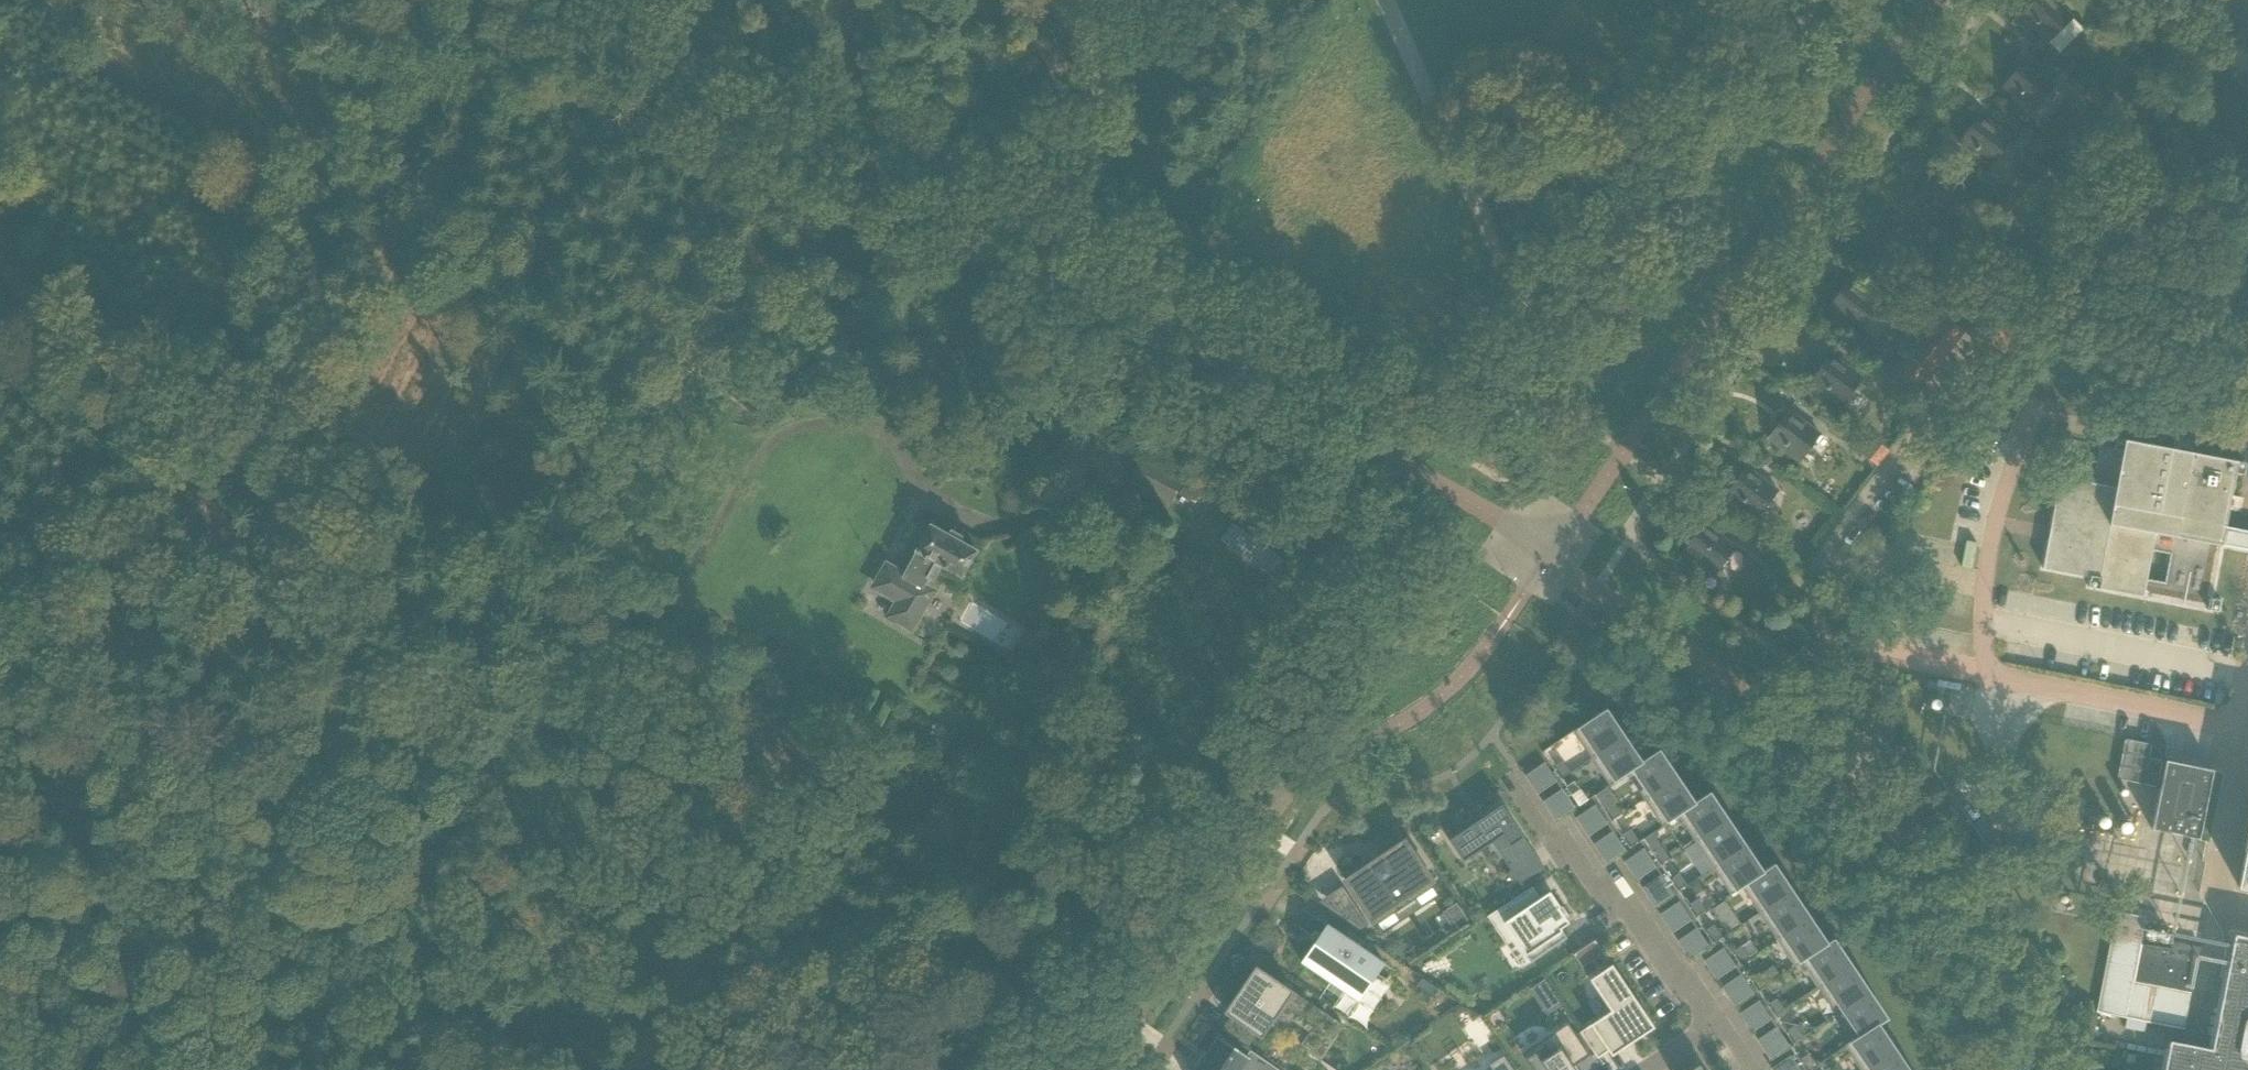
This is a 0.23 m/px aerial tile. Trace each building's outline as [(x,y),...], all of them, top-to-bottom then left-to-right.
[(2019,16),(2033,31),(2045,43),(2047,45),(2072,22),(2069,20),(2058,8),(2050,0),(2036,0),(2019,16)] [(2141,28),(2160,42),(2165,36),(2145,22),(2141,28)] [(2100,32),(2117,46),(2124,37),(2107,23),(2100,32)] [(2002,88),(2019,101),(2032,112),(2052,86),(2022,62),(2002,88)] [(2091,88),(2084,98),(2099,109),(2106,100),(2091,88)] [(1957,143),(1975,156),(1988,167),(2008,141),(1977,117),(1957,143)] [(2008,191),(2003,198),(2019,212),(2025,204),(2023,203),(2008,191)] [(2003,198),(1996,207),(2010,219),(2012,220),(2019,212),(2003,198)] [(1941,317),(1931,329),(1952,346),(1961,334),(1941,317)] [(1931,329),(1922,340),(1943,357),(1952,346),(1931,329)] [(1922,340),(1913,352),(1934,368),(1943,357),(1922,340)] [(1913,352),(1904,363),(1925,380),(1934,368),(1913,352)] [(1809,383),(1827,396),(1840,406),(1860,380),(1829,356),(1809,383)] [(1925,380),(1904,363),(1895,375),(1916,391),(1925,380)] [(1767,440),(1784,453),(1798,464),(1818,437),(1786,413),(1767,440)] [(1083,432),(1075,446),(1085,452),(1093,437),(1083,432)] [(1871,438),(1865,446),(1883,458),(1888,451),(1871,438)] [(2043,569),(2090,578),(2089,587),(2218,612),(2220,601),(2212,599),(2222,546),(2247,551),(2247,531),(2225,527),(2226,523),(2235,473),(2244,475),(2246,464),(2117,439),(2114,450),(2123,452),(2116,488),(2060,477),(2051,523),(2043,569)] [(1883,458),(1865,446),(1859,453),(1876,466),(1883,458)] [(1724,496),(1742,509),(1756,520),(1776,493),(1744,469),(1724,496)] [(889,562),(872,592),(895,605),(887,620),(917,636),(941,593),(932,588),(929,593),(924,590),(930,579),(934,582),(940,573),(942,568),(962,579),(964,580),(980,551),(962,541),(964,537),(951,530),(949,534),(931,523),(914,553),(915,553),(905,571),(889,562)] [(1682,552),(1714,576),(1734,550),(1703,525),(1682,552)] [(1786,550),(1779,558),(1794,569),(1800,561),(1786,550)] [(1794,569),(1779,558),(1773,564),(1788,576),(1794,569)] [(1802,667),(1813,655),(1803,646),(1792,657),(1802,667)] [(1951,709),(1952,682),(1929,681),(1927,707),(1951,709)] [(1606,709),(1573,731),(1590,758),(1624,735),(1606,709)] [(1624,735),(1590,758),(1609,786),(1626,774),(1625,772),(1642,761),(1624,735)] [(2124,739),(2116,779),(2122,781),(2157,787),(2162,760),(2149,758),(2152,745),(2124,739)] [(1642,761),(1625,772),(1626,774),(1643,799),(1677,776),(1659,750),(1642,761)] [(1542,759),(1522,773),(1553,819),(1573,805),(1542,759)] [(2149,829),(2195,838),(2208,769),(2162,760),(2157,787),(2149,829)] [(1562,761),(1555,766),(1562,777),(1570,772),(1562,761)] [(1677,776),(1643,799),(1662,826),(1677,816),(1676,814),(1694,802),(1677,776)] [(2231,866),(2244,869),(2240,886),(2247,888),(2247,779),(2231,866)] [(1574,782),(1566,787),(1571,796),(1579,790),(1574,782)] [(1694,802),(1676,814),(1677,816),(1694,841),(1728,818),(1710,792),(1694,802)] [(1573,808),(1600,861),(1624,849),(1597,796),(1573,808)] [(1613,803),(1605,808),(1613,819),(1620,814),(1613,803)] [(1450,840),(1449,841),(1463,862),(1494,842),(1502,853),(1513,846),(1519,856),(1520,857),(1531,849),(1502,806),(1483,818),(1450,840)] [(1728,818),(1694,841),(1712,867),(1745,845),(1728,818)] [(1631,830),(1623,835),(1631,846),(1638,841),(1631,830)] [(1682,959),(1705,946),(1648,840),(1624,853),(1682,959)] [(1359,875),(1348,882),(1374,921),(1393,908),(1398,916),(1417,903),(1412,896),(1431,883),(1405,844),(1394,851),(1388,843),(1378,849),(1380,852),(1365,863),(1363,860),(1353,866),(1359,875)] [(1745,845),(1712,867),(1730,895),(1741,888),(1740,886),(1763,871),(1745,845)] [(1662,847),(1654,852),(1662,863),(1669,858),(1662,847)] [(1763,871),(1740,886),(1741,888),(1758,912),(1792,890),(1774,863),(1763,871)] [(1514,869),(1506,874),(1517,890),(1522,887),(1523,889),(1526,886),(1525,885),(1514,869)] [(1679,873),(1672,878),(1679,889),(1687,884),(1679,873)] [(1792,890),(1758,912),(1775,939),(1809,916),(1792,890)] [(1550,892),(1504,923),(1531,963),(1567,939),(1561,929),(1569,924),(1559,909),(1560,908),(1550,892)] [(1697,899),(1689,904),(1697,916),(1704,911),(1697,899)] [(1356,907),(1341,917),(1360,930),(1368,925),(1356,907)] [(2116,911),(2096,1012),(2184,1029),(2185,1028),(2184,1028),(2191,993),(2193,993),(2200,956),(2171,950),(2123,941),(2128,914),(2116,911)] [(1809,916),(1775,939),(1794,967),(1801,963),(1800,961),(1827,942),(1809,916)] [(1314,943),(1301,962),(1359,1002),(1385,964),(1327,925),(1327,926),(1317,940),(1314,943)] [(1714,925),(1706,930),(1714,941),(1721,936),(1714,925)] [(2234,935),(2211,1050),(2170,1042),(2164,1069),(2247,1069),(2247,938),(2234,935)] [(1827,942),(1800,961),(1801,963),(1818,988),(1852,965),(1834,938),(1827,942)] [(1741,946),(1734,951),(1741,962),(1749,957),(1741,946)] [(1611,1011),(1579,1032),(1597,1059),(1608,1052),(1624,1041),(1629,1037),(1630,1038),(1630,1039),(1631,1039),(1632,1040),(1634,1040),(1635,1040),(1636,1040),(1637,1039),(1654,1028),(1612,965),(1590,980),(1611,1011)] [(1852,965),(1818,988),(1836,1015),(1870,992),(1852,965)] [(1233,1001),(1224,1014),(1230,1018),(1262,1040),(1280,1013),(1309,1032),(1301,1045),(1321,1059),(1343,1026),(1256,966),(1233,1001)] [(1759,972),(1751,977),(1759,988),(1766,983),(1759,972)] [(1662,1000),(1681,985),(1674,976),(1655,991),(1662,1000)] [(1544,980),(1533,987),(1539,995),(1550,988),(1544,980)] [(1870,992),(1836,1015),(1853,1040),(1854,1042),(1879,1025),(1888,1019),(1870,992)] [(1777,999),(1769,1004),(1777,1015),(1784,1010),(1777,999)] [(1522,1054),(1533,1069),(1576,1069),(1574,1066),(1590,1055),(1568,1023),(1522,1054)] [(1795,1025),(1787,1030),(1795,1042),(1802,1037),(1795,1025)] [(1844,1046),(1861,1069),(1869,1069),(1897,1051),(1879,1025),(1854,1042),(1853,1040),(1844,1046)] [(1195,1069),(1279,1069),(1250,1050),(1249,1052),(1250,1052),(1247,1056),(1218,1036),(1207,1052),(1203,1057),(1195,1069)] [(1869,1069),(1910,1069),(1897,1051),(1869,1069)] [(1808,1054),(1801,1059),(1808,1069),(1816,1065),(1808,1054)] [(1504,1057),(1490,1066),(1492,1069),(1513,1069),(1504,1057)]
